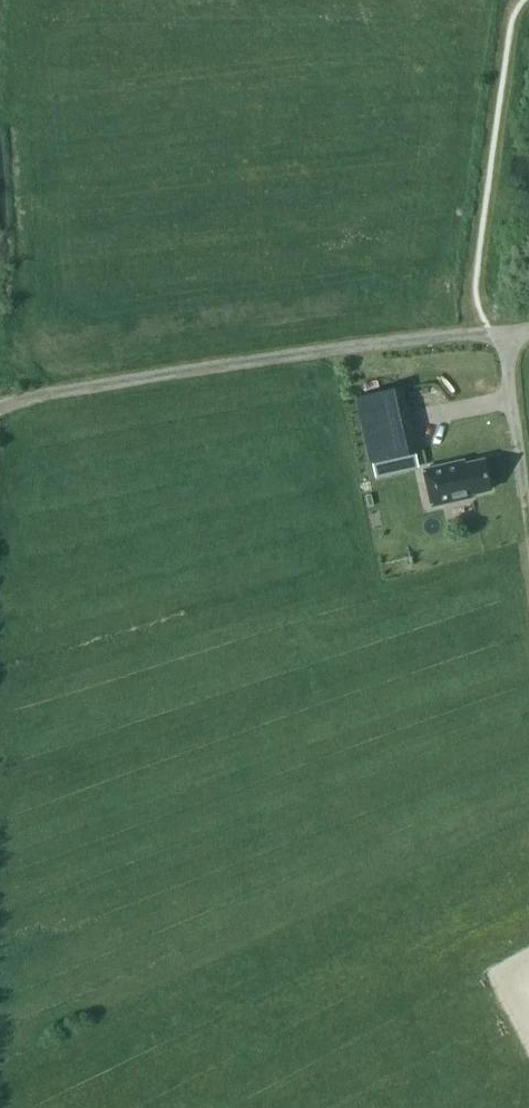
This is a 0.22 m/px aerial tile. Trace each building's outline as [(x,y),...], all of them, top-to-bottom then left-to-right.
[(372,463),(415,453),(406,410),(362,420),(372,463)] [(490,490),(483,460),(464,464),(463,461),(423,470),(432,507),(472,498),(471,494),(490,490)]
